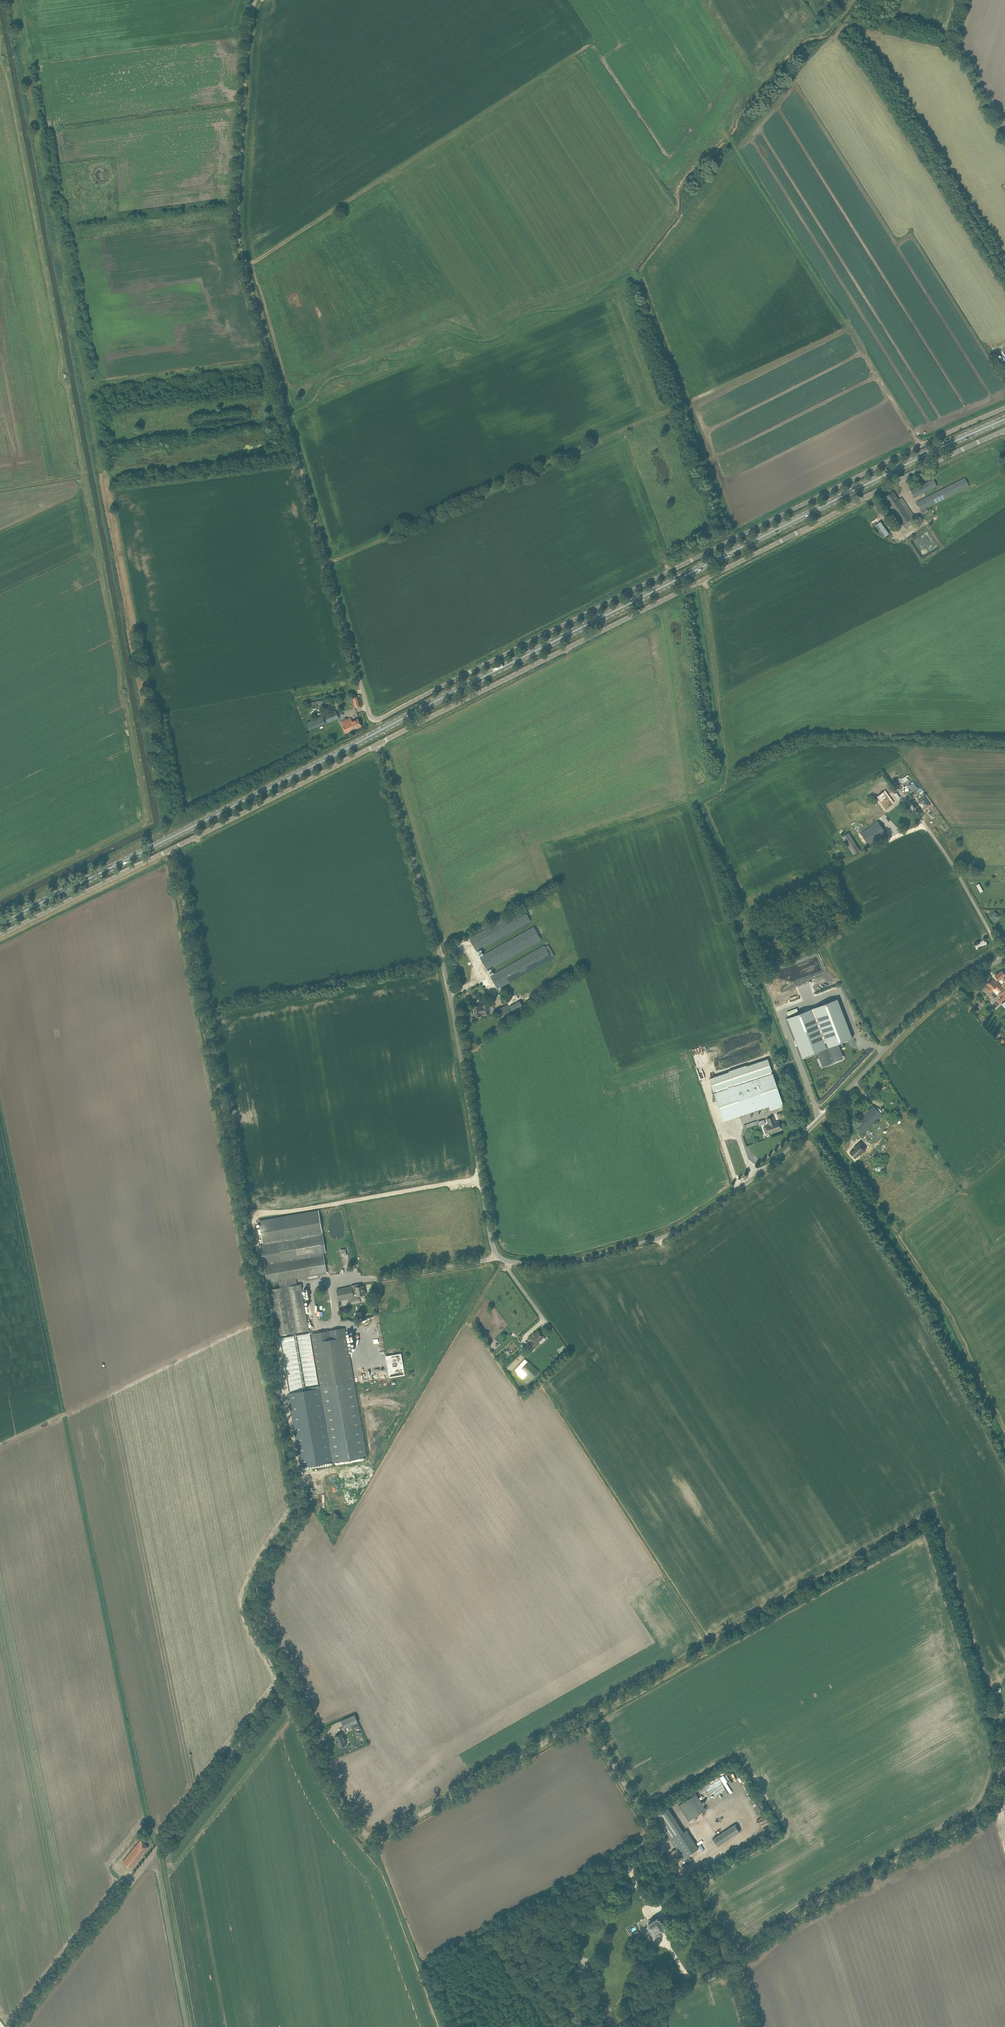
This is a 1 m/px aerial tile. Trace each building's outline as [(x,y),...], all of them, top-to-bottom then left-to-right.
[(964,478),(917,502),(921,510),(969,486),(964,478)] [(911,490),(914,497),(937,486),(933,479),(911,490)] [(916,518),(905,501),(902,497),(898,500),(893,491),(884,497),(905,529),(914,523),(912,520),(916,518)] [(882,521),(875,524),(884,538),(890,534),(882,521)] [(323,704),(319,705),(321,712),(326,711),(327,714),(324,715),(328,723),(339,718),(336,713),(336,711),(335,711),(331,700),(325,703),(324,703),(325,706),(324,706),(323,704)] [(351,718),(341,722),(346,733),(361,726),(358,719),(352,721),(351,718)] [(311,720),(306,722),(309,730),(315,728),(311,720)] [(908,785),(911,789),(909,791),(911,793),(918,788),(913,781),(908,785)] [(884,791),(875,797),(879,802),(876,803),(880,809),(882,807),(885,810),(893,804),(888,798),(889,798),(884,791)] [(924,796),(918,801),(924,809),(930,805),(927,801),(926,800),(927,800),(924,796)] [(879,818),(862,830),(870,840),(886,828),(879,818)] [(842,837),(843,838),(853,855),(860,850),(848,832),(844,836),(842,837)] [(832,851),(840,859),(847,851),(839,844),(832,851)] [(525,911),(524,908),(469,938),(476,951),(531,921),(528,915),(530,914),(528,910),(525,911)] [(996,922),(1001,916),(995,911),(990,917),(996,922)] [(538,929),(536,930),(534,927),(480,957),(487,970),(541,939),(538,934),(540,932),(538,929)] [(976,949),(987,944),(985,939),(974,945),(976,949)] [(549,945),(545,947),(545,945),(490,976),(497,989),(552,958),(551,957),(555,955),(549,945)] [(995,976),(998,981),(1001,978),(1004,983),(1004,982),(1004,976),(1004,975),(1004,974),(1002,970),(995,976)] [(993,978),(992,978),(987,984),(989,986),(987,988),(990,992),(993,990),(995,988),(999,992),(1003,989),(993,978)] [(837,999),(787,1018),(802,1057),(819,1051),(835,1045),(852,1038),(837,999)] [(520,1000),(509,1006),(514,1015),(524,1009),(520,1000)] [(479,1005),(478,1005),(473,1006),(475,1017),(481,1016),(481,1013),(484,1013),(484,1015),(490,1014),(488,1004),(482,1005),(482,1006),(480,1006),(479,1005)] [(513,1015),(507,1004),(496,1011),(502,1021),(513,1015)] [(835,1045),(819,1051),(825,1065),(836,1061),(841,1059),(835,1045)] [(709,1078),(713,1091),(772,1071),(768,1059),(747,1066),(746,1065),(729,1071),(709,1078)] [(772,1073),(735,1085),(734,1084),(724,1088),(725,1089),(714,1092),(724,1121),(769,1106),(770,1110),(784,1106),(772,1073)] [(854,1125),(863,1134),(883,1115),(873,1106),(854,1125)] [(773,1117),(767,1119),(769,1125),(766,1125),(769,1133),(781,1129),(778,1121),(775,1122),(773,1117)] [(865,1146),(861,1141),(854,1147),(849,1151),(854,1157),(859,1153),(859,1154),(863,1151),(861,1149),(864,1147),(865,1146)] [(261,1229),(258,1230),(258,1234),(261,1234),(263,1243),(323,1233),(319,1210),(259,1220),(261,1229)] [(263,1244),(260,1245),(263,1263),(265,1263),(269,1283),(283,1280),(296,1278),(326,1273),(327,1273),(324,1253),(326,1253),(323,1233),(263,1243),(263,1244)] [(292,1337),(296,1336),(295,1332),(309,1330),(301,1284),(297,1285),(296,1278),(283,1280),(284,1284),(280,1285),(280,1288),(270,1289),(278,1335),(291,1333),(292,1337)] [(352,1286),(337,1289),(338,1294),(339,1300),(341,1300),(343,1299),(350,1298),(354,1297),(353,1293),(357,1292),(358,1296),(364,1295),(366,1294),(364,1285),(360,1286),(359,1284),(355,1285),(355,1287),(352,1288),(352,1286)] [(345,1327),(311,1333),(333,1461),(335,1461),(335,1463),(364,1457),(364,1456),(367,1455),(345,1327)] [(538,1342),(540,1339),(544,1336),(538,1330),(533,1335),(533,1334),(529,1337),(533,1341),(530,1344),(534,1348),(539,1343),(538,1342)] [(292,1337),(279,1339),(286,1384),(317,1378),(310,1334),(296,1336),(292,1337)] [(561,1354),(566,1350),(562,1346),(557,1350),(561,1354)] [(525,1359),(518,1366),(514,1370),(518,1373),(529,1383),(539,1372),(525,1359)] [(319,1389),(289,1394),(302,1466),(332,1461),(319,1389)] [(341,1720),(344,1728),(358,1722),(355,1714),(341,1720)] [(347,1744),(342,1733),(335,1736),(337,1741),(336,1741),(337,1744),(338,1743),(340,1747),(342,1746),(342,1747),(345,1746),(345,1745),(347,1744)] [(697,1793),(679,1804),(688,1820),(707,1809),(697,1793)] [(730,1807),(725,1811),(728,1815),(733,1812),(730,1807)] [(718,1846),(740,1832),(735,1824),(713,1838),(718,1846)] [(684,1831),(671,1839),(683,1858),(698,1848),(686,1830),(684,1831)] [(148,1847),(140,1841),(132,1850),(122,1861),(123,1861),(122,1862),(130,1869),(148,1847)] [(623,1862),(628,1870),(631,1868),(627,1860),(623,1862)] [(657,1918),(648,1923),(648,1927),(647,1928),(646,1929),(649,1933),(650,1934),(652,1933),(653,1934),(655,1935),(664,1929),(664,1927),(663,1924),(664,1924),(662,1921),(661,1921),(659,1918),(657,1918)] [(639,1934),(633,1938),(636,1943),(643,1939),(639,1934)]
